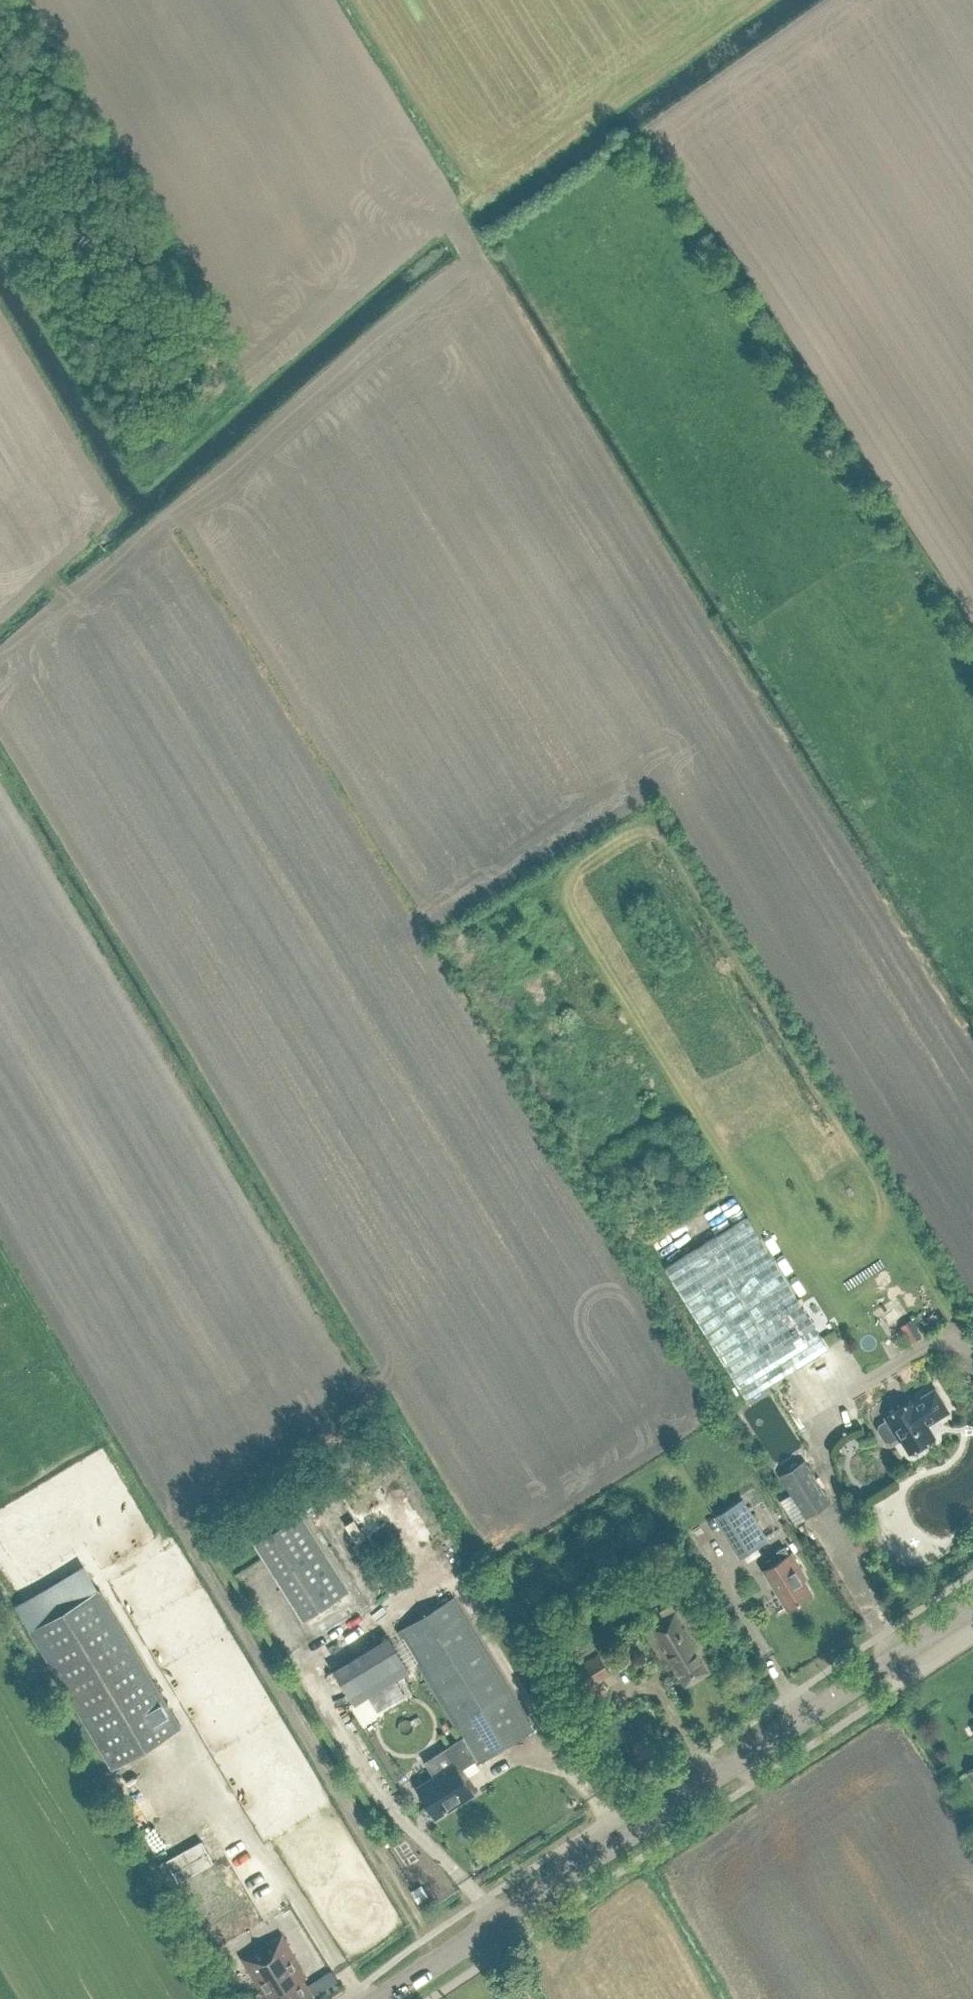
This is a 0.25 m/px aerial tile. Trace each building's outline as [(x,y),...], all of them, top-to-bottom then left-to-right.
[(664,1268),(745,1398),(827,1347),(746,1217),(664,1268)] [(911,1341),(922,1334),(915,1324),(904,1331),(911,1341)] [(915,1449),(920,1446),(921,1443),(934,1435),(926,1422),(948,1409),(934,1387),(913,1400),(912,1398),(885,1415),(899,1438),(901,1437),(909,1450),(912,1448),(915,1449)] [(779,1474),(790,1492),(778,1500),(793,1523),(830,1500),(804,1458),(779,1474)] [(739,1555),(767,1538),(742,1497),(714,1514),(739,1555)] [(253,1542),(301,1619),(347,1590),(299,1513),(253,1542)] [(805,1576),(791,1551),(789,1553),(784,1545),(776,1550),(780,1558),(764,1568),(787,1606),(811,1591),(803,1577),(805,1576)] [(97,1589),(28,1630),(111,1769),(179,1728),(97,1589)] [(533,1727),(453,1595),(398,1628),(462,1735),(423,1760),(432,1775),(416,1785),(435,1814),(473,1791),(459,1769),(476,1758),(478,1760),(533,1727)] [(685,1683),(709,1668),(696,1648),(702,1645),(677,1604),(642,1625),(661,1656),(666,1652),(685,1683)] [(387,1636),(332,1669),(354,1704),(368,1695),(377,1709),(404,1692),(396,1678),(409,1670),(387,1636)] [(578,1662),(598,1651),(593,1643),(584,1648),(583,1646),(573,1652),(578,1662)] [(599,1653),(608,1667),(623,1659),(614,1644),(599,1653)] [(598,1651),(578,1662),(564,1670),(578,1692),(585,1701),(588,1699),(603,1690),(606,1688),(600,1677),(610,1671),(608,1667),(599,1653),(598,1651)] [(606,1695),(603,1690),(588,1699),(591,1704),(606,1695)] [(213,1860),(201,1839),(168,1858),(180,1879),(213,1860)] [(224,1862),(181,1886),(179,1888),(188,1904),(181,1907),(204,1951),(212,1964),(230,1954),(223,1941),(237,1933),(236,1932),(258,1919),(234,1878),(233,1878),(224,1862)] [(410,1892),(417,1903),(428,1897),(421,1885),(410,1892)] [(277,1998),(303,1998),(313,1993),(302,1974),(305,1972),(282,1935),(271,1942),(270,1939),(241,1957),(266,1996),(273,1992),(277,1998)] [(323,1988),(339,1979),(332,1968),(316,1977),(323,1988)] [(246,1998),(255,1998),(250,1991),(243,1995),(246,1998)]
